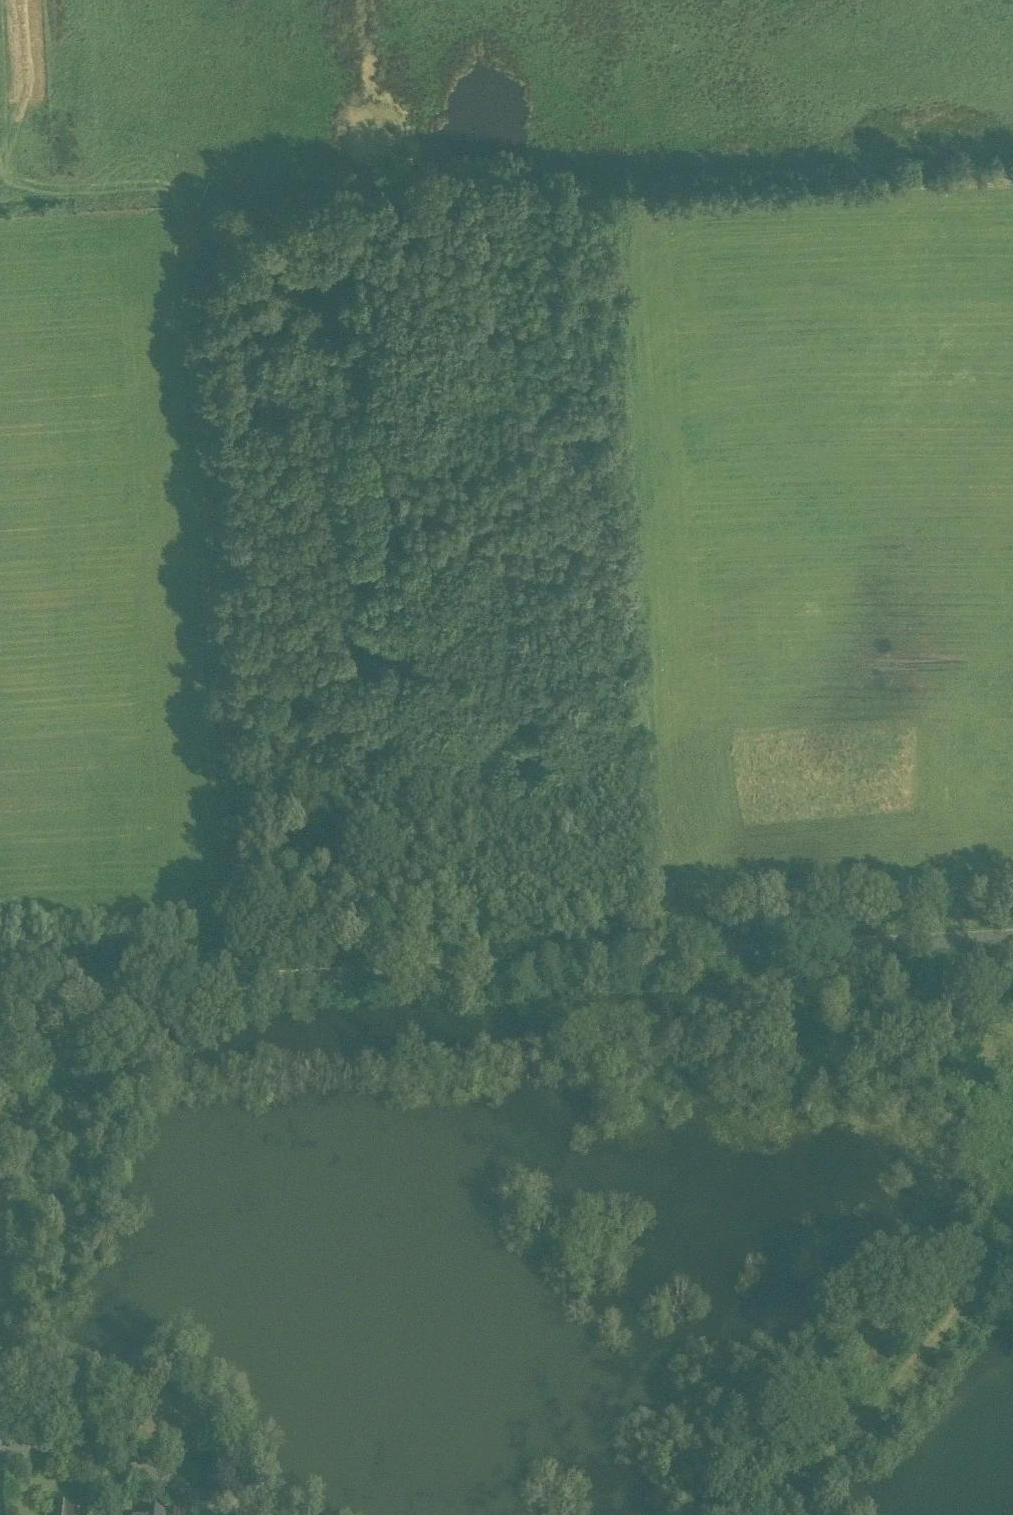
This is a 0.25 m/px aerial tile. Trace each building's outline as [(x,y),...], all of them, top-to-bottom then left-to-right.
[(51,1507),(51,1514),(74,1514),(75,1509),(51,1507)]
